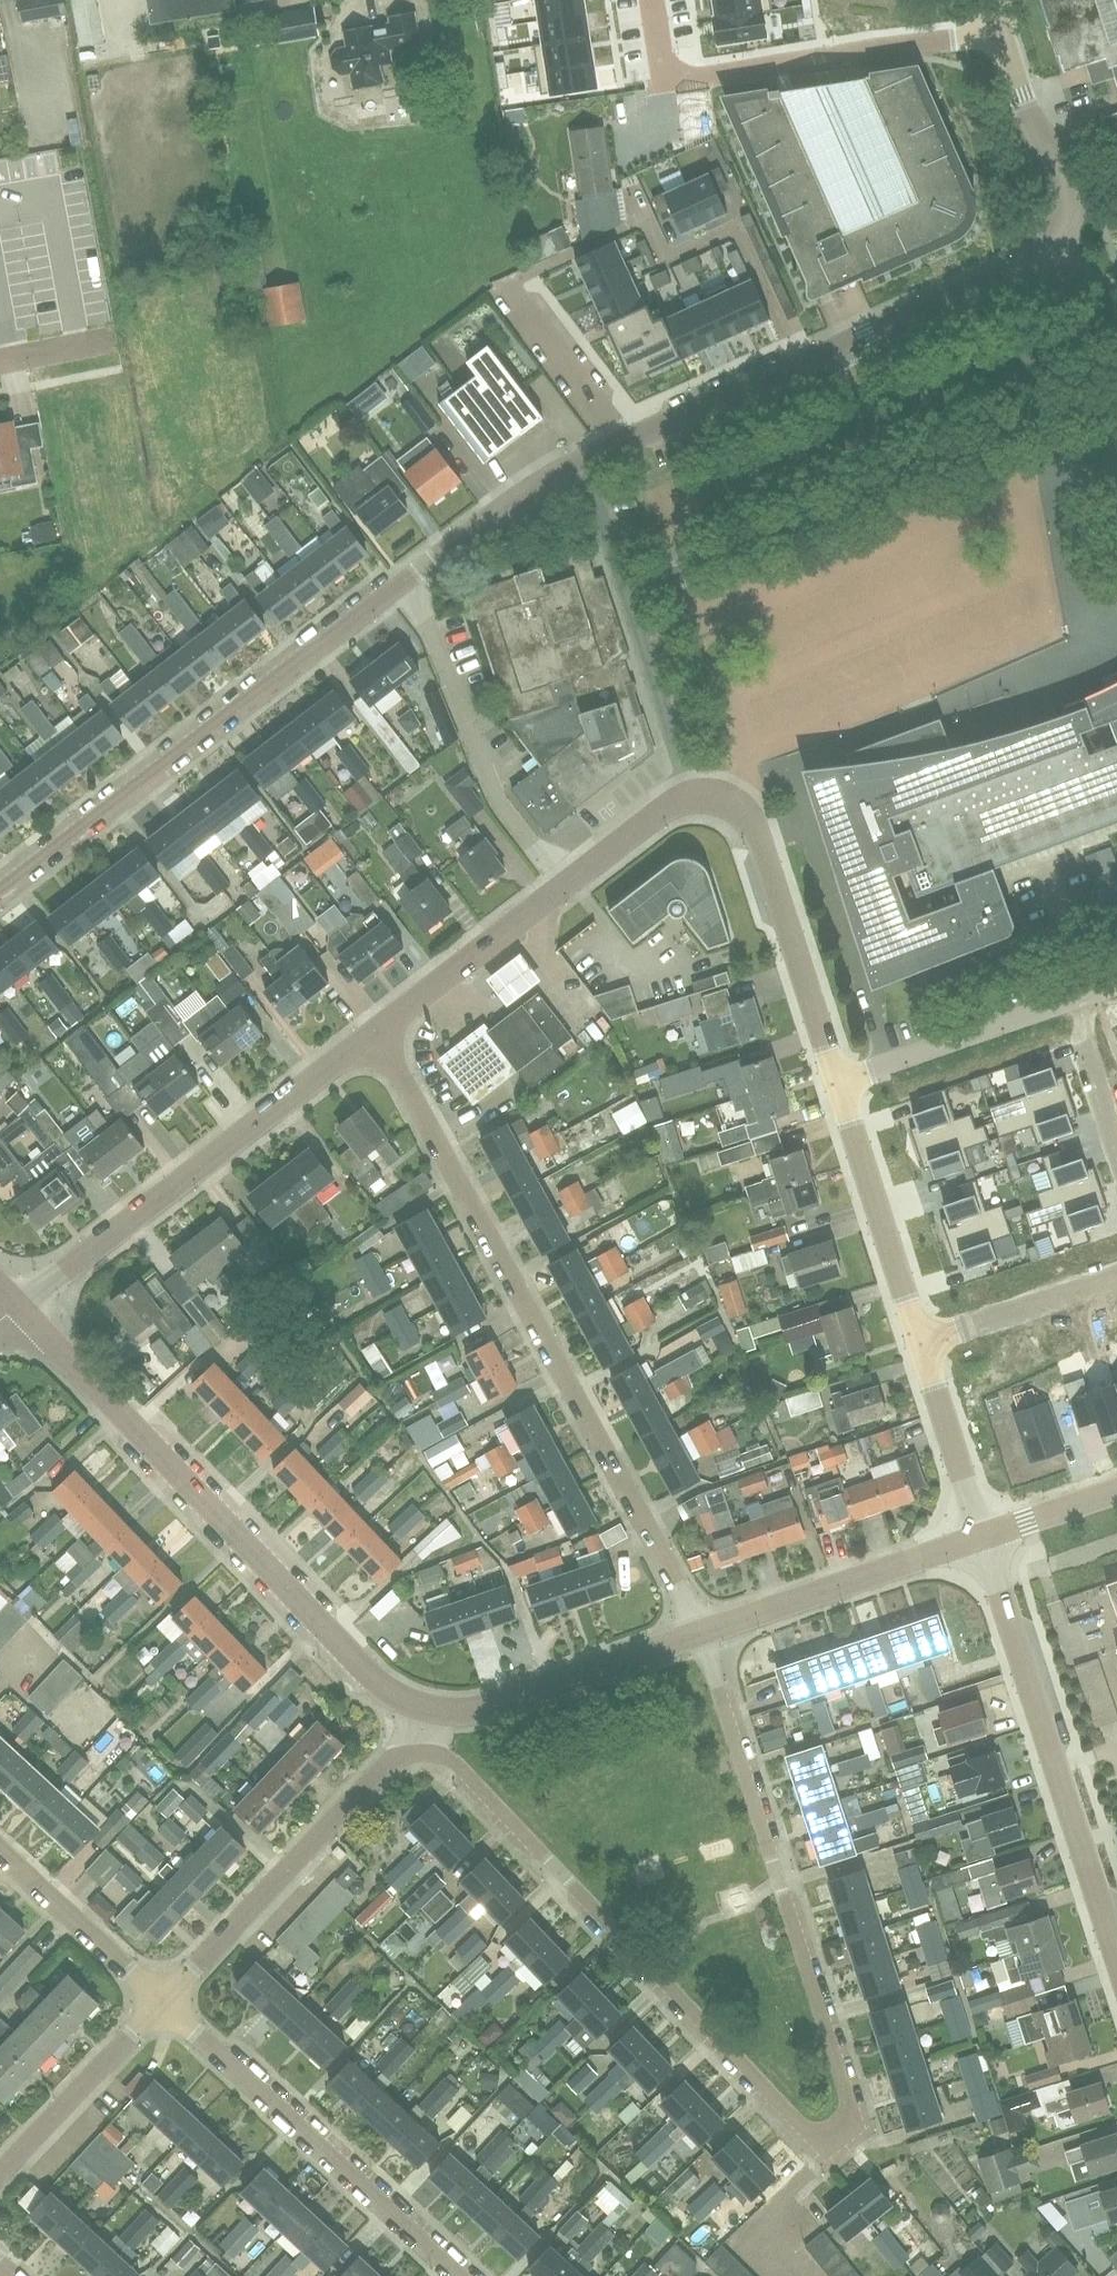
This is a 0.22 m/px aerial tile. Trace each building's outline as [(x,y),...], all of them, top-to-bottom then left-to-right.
[(24,22),(69,13),(66,0),(20,0),(24,22)] [(81,49),(104,44),(96,0),(72,0),(81,49)] [(155,25),(239,10),(237,0),(150,0),(155,25)] [(541,22),(587,14),(585,0),(538,0),(541,22)] [(717,17),(717,18),(762,11),(762,10),(772,9),(771,0),(714,0),(717,17)] [(1116,54),(1116,0),(1042,0),(1065,71),(1108,57),(1116,54)] [(509,1),(493,4),(497,27),(512,25),(509,1)] [(812,4),(803,5),(805,19),(814,17),(812,4)] [(268,15),(273,43),(320,35),(315,6),(268,15)] [(347,72),(352,71),(356,89),(387,83),(383,66),(392,64),(389,49),(420,43),(414,11),(390,15),(391,23),(369,28),(369,25),(345,30),(348,47),(343,48),(338,50),(335,53),(333,58),(333,63),(335,67),(338,70),(343,72),(347,72)] [(717,17),(714,18),(718,43),(766,36),(762,11),(717,18),(717,17)] [(587,14),(541,22),(545,44),(545,45),(591,38),(587,14)] [(506,26),(497,28),(499,41),(508,40),(506,26)] [(545,44),(534,45),(538,71),(549,69),(595,62),(591,38),(545,45),(545,44)] [(1108,57),(1116,84),(1116,54),(1108,57)] [(505,61),(496,63),(498,76),(507,75),(505,61)] [(538,71),(525,73),(528,94),(541,92),(542,95),(552,93),(553,95),(599,88),(595,62),(549,69),(538,71)] [(782,222),(816,298),(957,236),(959,235),(963,232),(964,231),(966,229),(967,228),(970,224),(971,221),(973,218),(974,216),(974,212),(975,209),(975,207),(975,203),(974,199),(974,196),(973,194),(972,192),(917,68),(865,77),(865,78),(850,80),(844,68),(789,76),(795,89),(780,91),(779,90),(727,98),(750,146),(750,161),(756,161),(763,177),(764,192),(769,192),(776,207),(777,222),(782,222)] [(507,75),(498,76),(500,89),(509,88),(507,75)] [(706,88),(676,97),(673,98),(681,142),(714,137),(706,88)] [(407,97),(411,123),(434,120),(429,94),(407,97)] [(1103,116),(1115,151),(1116,150),(1116,112),(1103,116)] [(617,188),(612,189),(603,127),(574,132),(583,193),(586,193),(587,199),(576,200),(583,241),(622,224),(617,188)] [(707,172),(708,175),(687,184),(705,223),(726,213),(728,213),(714,184),(725,179),(720,167),(707,172)] [(663,220),(674,216),(682,234),(684,233),(683,233),(705,223),(687,184),(666,194),(665,192),(653,197),(663,220)] [(750,212),(741,216),(747,228),(756,224),(750,212)] [(572,246),(563,225),(550,231),(558,252),(572,246)] [(645,239),(637,243),(648,268),(657,264),(645,239)] [(616,242),(615,241),(576,259),(586,281),(596,303),(606,325),(628,373),(644,366),(648,374),(682,358),(704,349),(726,339),(748,329),(769,319),(770,319),(771,319),(752,279),(751,280),(731,290),(729,285),(728,285),(706,295),(705,295),(707,300),(686,310),(665,319),(664,317),(663,317),(655,321),(648,305),(645,306),(635,285),(625,263),(615,242),(616,242)] [(269,288),(261,244),(240,248),(255,329),(270,327),(270,326),(306,319),(299,282),(269,288)] [(719,246),(711,249),(717,262),(725,258),(719,246)] [(766,247),(757,251),(762,263),(772,259),(766,247)] [(697,256),(681,263),(687,275),(703,268),(697,256)] [(666,270),(650,277),(656,290),(672,282),(666,270)] [(782,281),(773,285),(778,298),(787,293),(782,281)] [(582,344),(560,355),(564,364),(587,353),(582,344)] [(459,389),(441,404),(486,463),(507,447),(503,442),(520,429),(524,433),(545,417),(490,345),(466,364),(482,385),(465,397),(459,389)] [(423,346),(411,355),(425,373),(437,364),(423,346)] [(558,407),(577,398),(571,387),(553,396),(558,407)] [(437,424),(413,395),(401,405),(424,434),(437,424)] [(10,474),(13,486),(37,482),(31,448),(17,451),(12,422),(0,425),(0,476),(10,474)] [(413,449),(425,465),(411,476),(432,504),(463,480),(438,449),(437,449),(428,437),(413,449)] [(357,514),(360,512),(378,535),(410,510),(389,482),(398,475),(383,456),(365,470),(371,478),(345,499),(357,514)] [(346,570),(368,553),(349,528),(334,508),(322,517),(338,537),(327,546),(346,570)] [(272,520),(265,525),(277,540),(290,530),(279,515),(272,520)] [(184,568),(197,559),(210,548),(192,525),(167,544),(184,568)] [(290,530),(277,540),(290,557),(297,552),(303,547),(290,530)] [(346,570),(327,546),(305,563),(324,587),(346,570)] [(551,682),(569,676),(622,659),(596,578),(592,579),(583,553),(543,566),(538,549),(497,561),(504,584),(496,587),(494,583),(482,587),(483,590),(467,596),(474,618),(476,616),(496,679),(494,681),(506,720),(558,703),(551,682)] [(163,598),(169,594),(163,586),(141,557),(130,565),(159,602),(163,598)] [(324,587),(305,563),(283,579),(303,604),(324,587)] [(256,569),(244,577),(259,598),(261,597),(280,622),(303,604),(283,579),(271,589),(256,569)] [(244,644),(267,626),(232,581),(221,590),(236,611),(225,619),(244,644)] [(176,588),(169,594),(163,598),(175,614),(189,603),(176,588)] [(201,619),(189,603),(175,614),(188,630),(194,625),(201,619)] [(81,616),(57,635),(70,653),(95,635),(81,616)] [(244,644),(225,619),(203,636),(222,661),(244,644)] [(126,627),(120,632),(132,647),(145,638),(133,622),(126,627)] [(222,661),(203,636),(181,653),(201,678),(222,661)] [(145,638),(132,647),(144,664),(151,658),(152,658),(157,653),(145,638)] [(51,639),(26,657),(40,676),(65,658),(51,639)] [(376,661),(397,687),(421,668),(400,642),(376,661)] [(201,678),(181,653),(160,670),(179,695),(201,678)] [(622,659),(569,676),(581,713),(598,708),(601,716),(637,705),(622,659)] [(373,706),(397,687),(376,661),(352,679),(373,706)] [(179,695),(160,670),(138,687),(157,711),(179,695)] [(157,711),(138,687),(126,696),(110,676),(99,685),(114,705),(115,704),(134,729),(157,711)] [(523,765),(531,774),(512,788),(546,832),(651,750),(637,705),(601,716),(598,708),(581,713),(569,676),(551,682),(558,703),(506,720),(534,756),(523,765)] [(1087,705),(1024,727),(983,739),(951,747),(941,718),(847,754),(851,764),(803,769),(873,987),(1010,934),(1013,931),(1014,926),(1014,920),(994,866),(1116,821),(1116,681),(1114,683),(1084,697),(1087,705)] [(89,692),(78,701),(94,721),(82,730),(101,755),(124,737),(104,713),(89,692)] [(333,733),(355,716),(336,692),(314,709),(333,733)] [(27,704),(21,709),(33,724),(46,714),(34,698),(27,704)] [(446,706),(433,711),(445,742),(459,737),(446,706)] [(333,733),(314,709),(292,726),(311,750),(333,733)] [(46,714),(33,724),(42,736),(45,740),(51,736),(58,730),(55,726),(46,714)] [(382,714),(371,723),(410,774),(421,764),(403,740),(382,714)] [(311,750),(292,726),(271,743),(290,767),(311,750)] [(101,755),(82,730),(60,747),(79,772),(101,755)] [(344,747),(336,753),(342,760),(347,767),(360,756),(350,742),(344,747)] [(300,781),(290,767),(271,743),(249,760),(278,798),(292,787),(300,781)] [(79,772),(60,747),(38,764),(57,789),(79,772)] [(0,750),(0,772),(1,774),(7,769),(14,764),(2,748),(0,750)] [(360,756),(347,767),(355,778),(358,781),(359,780),(365,775),(366,775),(371,770),(360,756)] [(57,789),(38,764),(16,781),(36,805),(57,789)] [(465,767),(444,783),(471,818),(487,806),(472,787),(477,782),(465,767)] [(218,789),(237,814),(259,797),(240,772),(218,789)] [(306,776),(300,781),(292,787),(303,801),(317,790),(306,776)] [(354,797),(377,811),(388,793),(364,779),(354,797)] [(16,781),(0,793),(0,804),(14,822),(36,805),(16,781)] [(237,814),(218,789),(196,806),(215,831),(226,822),(232,828),(242,821),(236,814),(237,814)] [(321,809),(328,804),(317,790),(303,801),(307,806),(314,814),(321,809)] [(0,804),(0,833),(14,822),(0,804)] [(215,831),(196,806),(174,823),(193,848),(200,858),(223,841),(215,831)] [(321,809),(314,814),(312,816),(323,831),(333,824),(321,809)] [(454,841),(461,835),(472,849),(460,858),(483,887),(506,869),(495,855),(498,853),(487,838),(485,839),(475,826),(474,826),(465,814),(446,830),(454,841)] [(426,882),(415,867),(416,866),(411,861),(424,852),(408,831),(407,831),(400,821),(388,831),(396,841),(395,842),(383,851),(403,876),(402,876),(414,891),(403,899),(427,930),(451,911),(428,880),(426,882)] [(247,828),(240,833),(251,847),(264,836),(254,822),(247,828)] [(193,848),(174,823),(151,841),(170,865),(193,848)] [(264,836),(251,847),(261,861),(268,855),(276,865),(283,860),(283,859),(276,849),(275,850),(264,836)] [(330,839),(304,859),(310,867),(337,847),(330,839)] [(141,849),(119,866),(137,890),(160,873),(141,849)] [(1116,908),(1116,862),(1114,851),(1097,856),(1111,909),(1116,908)] [(210,857),(197,867),(197,868),(207,881),(221,870),(210,857)] [(680,917),(685,915),(710,948),(732,941),(711,875),(706,867),(699,860),(689,857),(679,858),(671,863),(609,910),(634,942),(671,914),(675,917),(680,917)] [(345,872),(348,877),(347,878),(368,905),(379,897),(358,870),(354,865),(345,872)] [(119,866),(97,883),(115,907),(126,899),(137,913),(142,910),(148,905),(141,896),(137,890),(119,866)] [(221,870),(207,881),(218,895),(231,884),(221,870)] [(97,883),(75,899),(94,924),(115,907),(97,883)] [(269,884),(258,893),(273,913),(275,912),(291,934),(302,925),(284,903),(269,884)] [(295,896),(284,903),(302,925),(306,931),(316,923),(295,896)] [(94,924),(75,899),(53,917),(71,941),(94,924)] [(142,910),(152,923),(164,914),(154,900),(148,905),(142,910)] [(346,918),(347,920),(348,919),(383,964),(388,967),(397,960),(395,954),(405,947),(385,922),(384,923),(375,911),(366,918),(363,914),(353,913),(346,918)] [(174,927),(164,914),(152,923),(162,936),(174,927)] [(362,980),(367,983),(376,976),(374,971),(383,964),(348,919),(347,920),(331,933),(329,946),(338,958),(342,955),(361,981),(362,980)] [(17,939),(36,964),(58,946),(39,922),(17,939)] [(105,938),(97,944),(107,957),(121,947),(111,933),(105,938)] [(17,939),(0,952),(0,963),(14,981),(36,964),(17,939)] [(233,943),(222,952),(244,979),(255,971),(233,943)] [(121,947),(107,957),(119,972),(126,966),(132,961),(121,947)] [(282,952),(272,953),(308,1000),(309,1000),(314,1003),(322,996),(321,990),(331,983),(311,958),(310,958),(301,947),(292,954),(282,952)] [(521,950),(489,974),(508,999),(540,974),(521,950)] [(301,1013),(299,1007),(308,1000),(272,953),(262,961),(278,982),(266,991),(286,1017),(287,1016),(292,1019),(301,1013)] [(14,981),(0,963),(0,991),(14,981)] [(728,971),(714,975),(718,987),(732,982),(728,971)] [(46,977),(39,983),(50,997),(63,987),(52,972),(46,977)] [(229,1004),(237,998),(247,990),(233,972),(215,987),(229,1004)] [(714,975),(705,978),(708,990),(718,987),(717,985),(714,976),(714,975)] [(698,993),(708,990),(705,978),(694,982),(698,993)] [(594,996),(613,1021),(640,1012),(631,984),(594,996)] [(63,987),(50,997),(60,1011),(61,1010),(68,1005),(80,1021),(86,1016),(85,1016),(73,1001),(73,1000),(63,987)] [(709,1018),(700,1022),(709,1053),(729,1046),(730,1047),(767,1035),(755,998),(733,1005),(728,989),(703,997),(709,1018)] [(540,994),(539,994),(524,1006),(491,1031),(486,1025),(441,1060),(475,1104),(519,1070),(532,1087),(565,1061),(557,1050),(559,1049),(564,1055),(579,1044),(540,994)] [(243,1004),(232,1013),(219,995),(208,1003),(222,1021),(235,1038),(232,1040),(236,1046),(240,1043),(245,1048),(265,1033),(243,1004)] [(674,1000),(680,1017),(695,1012),(690,995),(674,1000)] [(147,1011),(146,1011),(160,1029),(179,1013),(166,996),(147,1011)] [(222,1021),(208,1003),(207,1004),(206,1003),(184,1020),(193,1031),(192,1033),(198,1041),(201,1038),(222,1066),(245,1048),(240,1043),(236,1046),(232,1040),(235,1038),(222,1021)] [(0,1014),(0,1023),(6,1031),(19,1020),(9,1007),(3,1011),(0,1014)] [(179,1013),(160,1029),(164,1034),(174,1047),(192,1033),(193,1031),(184,1020),(179,1013)] [(60,1017),(49,1025),(57,1037),(68,1028),(60,1017)] [(19,1020),(6,1031),(17,1044),(24,1039),(30,1034),(19,1020)] [(174,1047),(164,1034),(141,1052),(145,1056),(146,1056),(170,1088),(167,1091),(171,1096),(175,1093),(179,1098),(179,1099),(200,1083),(178,1055),(179,1054),(174,1047)] [(92,1053),(82,1062),(95,1079),(115,1064),(102,1046),(92,1053)] [(146,1056),(145,1056),(141,1052),(119,1069),(128,1081),(130,1080),(135,1087),(147,1101),(158,1115),(179,1098),(175,1093),(171,1096),(167,1091),(170,1088),(146,1056)] [(670,1075),(660,1078),(666,1098),(706,1085),(706,1083),(725,1077),(732,1100),(733,1100),(742,1097),(783,1084),(774,1057),(754,1064),(746,1066),(744,1057),(721,1064),(702,1070),(700,1065),(670,1075)] [(1027,1095),(989,1107),(994,1122),(1070,1096),(1063,1076),(1056,1078),(1052,1066),(1034,1072),(1029,1059),(1016,1064),(1021,1076),(1027,1095)] [(9,1071),(3,1064),(0,1066),(0,1080),(9,1071)] [(115,1064),(95,1079),(109,1097),(119,1088),(128,1081),(119,1069),(115,1064)] [(16,1077),(9,1071),(0,1080),(0,1092),(16,1077)] [(987,1074),(978,1077),(983,1090),(991,1087),(987,1074)] [(974,1093),(983,1090),(978,1077),(970,1080),(974,1093)] [(742,1097),(733,1100),(737,1112),(745,1109),(749,1124),(761,1121),(775,1116),(791,1111),(783,1084),(742,1097)] [(919,1097),(923,1108),(912,1112),(917,1125),(910,1127),(917,1147),(976,1126),(971,1113),(956,1118),(945,1087),(919,1097)] [(1070,1096),(994,1122),(999,1137),(1012,1133),(1032,1126),(1038,1144),(1077,1131),(1072,1118),(1077,1117),(1070,1096)] [(29,1105),(19,1115),(26,1123),(55,1160),(65,1153),(37,1114),(29,1105)] [(647,1123),(638,1106),(617,1117),(626,1133),(647,1123)] [(9,1131),(21,1120),(9,1108),(0,1116),(0,1122),(9,1131)] [(37,1114),(65,1153),(74,1145),(65,1132),(46,1108),(37,1114)] [(98,1108),(89,1116),(116,1152),(114,1154),(118,1159),(122,1156),(126,1162),(146,1146),(124,1118),(112,1126),(98,1108)] [(388,1138),(364,1108),(340,1127),(355,1146),(343,1155),(360,1178),(376,1165),(368,1154),(377,1147),(391,1166),(402,1157),(387,1139),(388,1138)] [(88,1115),(65,1132),(74,1145),(80,1152),(81,1151),(94,1168),(103,1180),(126,1162),(122,1156),(118,1159),(114,1154),(116,1152),(89,1116),(88,1115)] [(666,1162),(682,1157),(670,1119),(654,1124),(666,1162)] [(528,1131),(515,1138),(508,1125),(482,1139),(498,1168),(523,1154),(534,1149),(556,1137),(548,1123),(529,1134),(528,1131)] [(747,1123),(719,1132),(723,1146),(751,1137),(747,1123)] [(976,1126),(917,1147),(924,1169),(931,1167),(935,1178),(972,1165),(966,1148),(990,1139),(984,1123),(976,1126)] [(540,1160),(562,1148),(556,1137),(534,1149),(540,1160)] [(60,1213),(26,1168),(8,1145),(1,1138),(1,1139),(0,1139),(0,1179),(5,1185),(16,1177),(28,1192),(16,1201),(39,1230),(60,1213)] [(723,1165),(757,1154),(753,1141),(719,1151),(719,1150),(698,1156),(702,1171),(723,1165)] [(312,1149),(283,1172),(321,1222),(322,1222),(326,1227),(334,1220),(330,1216),(331,1214),(316,1194),(336,1179),(312,1149)] [(765,1181),(748,1187),(751,1196),(813,1177),(810,1169),(813,1164),(809,1153),(804,1150),(804,1149),(773,1159),(778,1175),(764,1180),(765,1181)] [(1036,1191),(1041,1206),(1101,1186),(1094,1166),(1087,1169),(1083,1156),(1064,1163),(1060,1150),(1042,1156),(1052,1186),(1036,1191)] [(1009,1168),(1018,1165),(1013,1152),(1005,1155),(1009,1168)] [(498,1168),(513,1196),(539,1182),(523,1154),(498,1168)] [(26,1168),(60,1213),(65,1209),(68,1213),(87,1197),(76,1182),(72,1185),(59,1168),(47,1177),(35,1161),(26,1168)] [(1022,1177),(1018,1165),(1009,1168),(1013,1180),(1022,1177)] [(312,1230),(321,1222),(283,1172),(252,1195),(275,1225),(296,1209),(312,1230)] [(754,1205),(768,1201),(773,1218),(821,1203),(813,1177),(751,1196),(754,1205)] [(948,1216),(941,1218),(948,1239),(1007,1218),(1004,1210),(1002,1203),(987,1209),(976,1179),(959,1184),(963,1197),(944,1204),(948,1216)] [(579,1180),(558,1191),(565,1205),(586,1193),(579,1180)] [(539,1182),(513,1196),(529,1224),(554,1211),(539,1182)] [(413,1199),(404,1185),(375,1205),(384,1219),(413,1199)] [(1101,1186),(1041,1206),(1024,1212),(1030,1228),(1062,1217),(1073,1247),(1090,1241),(1086,1228),(1105,1222),(1101,1210),(1108,1207),(1101,1186)] [(586,1193),(565,1205),(572,1217),(593,1205),(586,1193)] [(1021,1204),(1004,1210),(1007,1218),(1024,1213),(1021,1204)] [(613,1227),(637,1216),(633,1207),(609,1219),(613,1227)] [(413,1254),(443,1238),(428,1211),(399,1227),(413,1254)] [(554,1211),(529,1224),(544,1253),(570,1239),(554,1211)] [(198,1237),(237,1287),(247,1280),(229,1255),(242,1245),(245,1248),(247,1247),(223,1217),(198,1237)] [(1007,1218),(948,1239),(955,1259),(962,1257),(966,1269),(998,1258),(992,1241),(1013,1234),(1007,1218)] [(785,1226),(759,1234),(763,1247),(763,1248),(764,1247),(789,1240),(785,1226)] [(376,1253),(397,1239),(392,1230),(370,1244),(376,1253)] [(279,1258),(260,1234),(247,1244),(266,1269),(279,1258)] [(1040,1258),(1055,1252),(1050,1235),(1034,1241),(1040,1258)] [(226,1296),(237,1287),(198,1237),(173,1256),(182,1268),(194,1283),(205,1274),(213,1285),(216,1282),(226,1296)] [(443,1238),(413,1254),(427,1280),(457,1264),(443,1238)] [(797,1271),(801,1286),(843,1273),(833,1241),(791,1254),(791,1256),(783,1258),(788,1274),(797,1271)] [(943,1243),(925,1251),(929,1261),(948,1253),(943,1243)] [(551,1265),(565,1291),(592,1276),(602,1271),(624,1259),(617,1245),(595,1257),(585,1263),(578,1250),(551,1265)] [(1031,1261),(1040,1258),(1036,1245),(1027,1248),(1031,1261)] [(769,1263),(764,1247),(763,1248),(763,1247),(732,1257),(737,1273),(769,1263)] [(373,1250),(355,1260),(366,1280),(384,1270),(373,1250)] [(642,1267),(659,1262),(655,1251),(638,1256),(642,1267)] [(630,1270),(629,1267),(624,1259),(602,1271),(609,1282),(630,1270)] [(457,1264),(427,1280),(442,1306),(471,1290),(457,1264)] [(384,1270),(366,1280),(375,1297),(393,1287),(384,1270)] [(592,1276),(565,1291),(579,1316),(606,1301),(599,1288),(592,1276)] [(718,1284),(722,1297),(729,1319),(748,1313),(737,1278),(718,1284)] [(193,1325),(188,1318),(166,1291),(154,1300),(139,1281),(112,1302),(137,1335),(156,1320),(172,1342),(188,1330),(193,1325)] [(471,1290),(442,1306),(456,1333),(486,1316),(471,1290)] [(198,1292),(183,1304),(192,1316),(214,1344),(229,1333),(198,1292)] [(623,1307),(630,1320),(651,1309),(644,1296),(623,1307)] [(606,1301),(579,1316),(592,1341),(619,1326),(606,1301)] [(412,1322),(402,1304),(384,1314),(394,1332),(412,1322)] [(788,1341),(828,1329),(837,1357),(867,1347),(854,1307),(824,1317),(823,1316),(818,1317),(814,1305),(736,1330),(743,1352),(757,1347),(754,1338),(784,1329),(788,1341)] [(651,1309),(630,1320),(636,1332),(657,1320),(651,1309)] [(214,1344),(192,1316),(188,1318),(193,1325),(188,1330),(204,1352),(214,1344)] [(715,1336),(727,1330),(719,1316),(697,1327),(705,1341),(715,1336)] [(422,1340),(412,1322),(394,1332),(403,1351),(422,1340)] [(310,1344),(318,1354),(342,1333),(334,1323),(310,1344)] [(619,1326),(592,1341),(606,1366),(633,1351),(619,1326)] [(178,1360),(161,1337),(151,1345),(168,1368),(178,1360)] [(480,1378),(506,1363),(494,1340),(467,1355),(480,1378)] [(262,1342),(251,1352),(263,1366),(274,1355),(268,1349),(262,1342)] [(647,1381),(638,1365),(612,1379),(628,1408),(654,1394),(664,1388),(693,1372),(693,1373),(704,1366),(695,1349),(655,1371),(658,1375),(647,1381)] [(251,1352),(237,1365),(243,1373),(249,1379),(252,1377),(263,1366),(251,1352)] [(212,1402),(234,1381),(216,1362),(194,1383),(212,1402)] [(519,1386),(506,1363),(480,1378),(492,1401),(519,1386)] [(462,1376),(447,1384),(456,1400),(471,1392),(467,1385),(462,1376)] [(686,1376),(664,1388),(671,1400),(692,1388),(691,1385),(686,1376)] [(1064,1383),(1079,1427),(1080,1426),(1097,1420),(1105,1442),(1116,1437),(1116,1387),(1115,1382),(1088,1391),(1084,1377),(1064,1383)] [(298,1379),(287,1389),(299,1403),(310,1392),(304,1386),(298,1379)] [(779,1401),(787,1385),(773,1379),(766,1394),(779,1401)] [(212,1402),(230,1421),(252,1400),(251,1399),(234,1381),(212,1402)] [(374,1396),(363,1384),(361,1382),(339,1403),(352,1416),(374,1396)] [(447,1384),(432,1392),(437,1401),(441,1408),(455,1401),(456,1400),(447,1384)] [(854,1426),(888,1415),(879,1387),(851,1396),(849,1389),(832,1394),(837,1409),(848,1405),(854,1426)] [(824,1405),(818,1388),(786,1398),(792,1416),(824,1405)] [(287,1389),(272,1403),(279,1410),(285,1416),(299,1403),(287,1389)] [(4,1427),(17,1418),(31,1437),(45,1426),(18,1392),(8,1401),(0,1391),(0,1438),(10,1450),(17,1444),(4,1427)] [(669,1422),(654,1394),(628,1408),(644,1436),(669,1422)] [(252,1400),(230,1421),(248,1440),(270,1419),(258,1407),(252,1400)] [(1047,1403),(1016,1414),(1032,1460),(1063,1449),(1047,1403)] [(495,1429),(503,1443),(506,1441),(513,1454),(525,1448),(550,1434),(534,1405),(509,1419),(510,1421),(495,1429)] [(462,1411),(437,1424),(444,1437),(469,1424),(462,1411)] [(270,1419),(248,1440),(266,1459),(288,1438),(270,1419)] [(669,1422),(644,1436),(659,1464),(716,1433),(709,1420),(688,1431),(678,1437),(669,1422)] [(929,1424),(912,1428),(917,1450),(934,1446),(929,1424)] [(736,1447),(747,1441),(739,1427),(728,1433),(736,1447)] [(343,1428),(330,1439),(343,1453),(355,1441),(343,1428)] [(891,1428),(877,1433),(882,1448),(896,1443),(891,1428)] [(423,1452),(434,1467),(466,1449),(457,1433),(423,1452)] [(716,1433),(659,1464),(675,1493),(700,1479),(691,1462),(722,1445),(716,1433)] [(550,1434),(525,1448),(540,1476),(565,1462),(550,1434)] [(330,1439),(318,1451),(330,1465),(343,1453),(330,1439)] [(304,1440),(296,1447),(297,1448),(275,1469),(294,1488),(316,1467),(306,1457),(313,1449),(304,1440)] [(506,1441),(503,1443),(485,1453),(492,1465),(513,1454),(506,1441)] [(49,1442),(29,1461),(30,1462),(28,1464),(24,1468),(28,1472),(36,1481),(43,1475),(63,1455),(49,1442)] [(768,1444),(741,1454),(746,1469),(774,1459),(768,1444)] [(832,1447),(838,1464),(848,1460),(843,1444),(832,1447)] [(824,1468),(838,1464),(832,1447),(818,1452),(824,1468)] [(905,1470),(875,1480),(885,1509),(915,1500),(911,1490),(928,1485),(918,1453),(901,1458),(905,1470)] [(520,1466),(513,1454),(492,1465),(499,1477),(520,1466)] [(801,1460),(786,1467),(796,1487),(810,1480),(801,1460)] [(450,1490),(482,1471),(476,1461),(443,1480),(450,1490)] [(565,1462),(540,1476),(555,1504),(580,1490),(565,1462)] [(378,1465),(365,1477),(378,1490),(390,1478),(378,1465)] [(294,1488),(311,1507),(333,1486),(336,1483),(336,1484),(343,1477),(335,1469),(326,1478),(316,1467),(294,1488)] [(73,1510),(95,1489),(77,1470),(54,1491),(73,1510)] [(763,1471),(752,1475),(757,1491),(769,1487),(763,1471)] [(16,1497),(36,1481),(28,1472),(8,1488),(15,1496),(16,1497)] [(757,1491),(752,1475),(739,1479),(745,1496),(757,1491)] [(827,1529),(856,1519),(846,1489),(845,1490),(841,1476),(804,1488),(816,1523),(824,1520),(827,1529)] [(15,1496),(8,1488),(0,1477),(0,1501),(3,1505),(15,1496)] [(365,1477),(353,1488),(366,1502),(378,1490),(365,1477)] [(885,1509),(875,1480),(846,1489),(856,1519),(885,1509)] [(333,1486),(311,1507),(329,1525),(351,1505),(333,1486)] [(718,1566),(747,1556),(737,1526),(723,1486),(706,1491),(690,1499),(683,1503),(690,1517),(710,1506),(719,1532),(708,1536),(718,1566)] [(95,1489),(73,1510),(90,1529),(113,1508),(95,1489)] [(580,1490),(555,1504),(571,1533),(596,1519),(580,1490)] [(762,1504),(766,1517),(776,1546),(805,1536),(795,1507),(791,1494),(762,1504)] [(522,1522),(544,1510),(537,1498),(515,1510),(522,1522)] [(25,1500),(8,1515),(17,1527),(35,1512),(25,1500)] [(414,1502),(401,1514),(414,1528),(427,1516),(414,1502)] [(329,1525),(347,1544),(369,1523),(351,1505),(329,1525)] [(90,1529),(98,1537),(88,1547),(91,1550),(67,1573),(73,1579),(74,1580),(98,1557),(108,1547),(130,1526),(113,1508),(90,1529)] [(544,1510),(522,1522),(529,1535),(551,1523),(544,1510)] [(43,1549),(68,1525),(56,1512),(30,1536),(43,1549)] [(401,1514),(389,1526),(401,1540),(414,1528),(401,1514)] [(747,1556),(776,1546),(766,1517),(737,1526),(747,1556)] [(448,1518),(429,1534),(413,1548),(424,1560),(436,1548),(463,1536),(448,1518)] [(347,1544),(365,1563),(386,1542),(369,1523),(347,1544)] [(148,1545),(130,1526),(108,1547),(116,1556),(125,1565),(126,1566),(148,1545)] [(513,1544),(522,1539),(517,1530),(508,1535),(513,1544)] [(599,1533),(585,1538),(590,1552),(604,1548),(599,1533)] [(386,1542),(365,1563),(383,1582),(405,1561),(386,1542)] [(125,1565),(114,1575),(126,1587),(127,1586),(133,1593),(143,1584),(166,1563),(148,1545),(126,1566),(125,1565)] [(559,1545),(546,1550),(552,1567),(565,1563),(559,1545)] [(482,1546),(476,1548),(452,1557),(458,1574),(482,1565),(485,1572),(501,1566),(482,1546)] [(535,1558),(510,1566),(519,1578),(540,1571),(552,1567),(546,1550),(534,1554),(535,1558)] [(104,1563),(98,1557),(74,1580),(79,1586),(104,1563)] [(618,1589),(608,1560),(582,1569),(592,1599),(618,1589)] [(166,1563),(143,1584),(161,1604),(184,1582),(166,1563)] [(567,1608),(592,1599),(582,1569),(556,1578),(567,1608)] [(393,1587),(394,1588),(403,1597),(414,1588),(403,1576),(392,1586),(393,1587)] [(540,1617),(567,1608),(556,1578),(530,1587),(540,1617)] [(1108,1582),(1116,1610),(1116,1579),(1108,1582)] [(140,1599),(127,1586),(126,1587),(102,1610),(114,1623),(140,1599)] [(480,1595),(490,1624),(517,1615),(507,1586),(480,1595)] [(439,1642),(465,1633),(455,1604),(452,1605),(448,1592),(426,1600),(430,1612),(429,1612),(439,1642)] [(36,1611),(19,1595),(12,1602),(29,1619),(36,1611)] [(465,1633),(490,1624),(480,1595),(455,1604),(465,1633)] [(183,1646),(215,1615),(197,1596),(175,1617),(183,1626),(173,1635),(176,1638),(183,1646)] [(0,1612),(0,1652),(29,1620),(9,1601),(0,1612)] [(911,1623),(923,1659),(950,1649),(938,1614),(911,1623)] [(56,1634),(66,1644),(81,1629),(85,1625),(76,1615),(56,1634)] [(209,1653),(211,1655),(233,1634),(215,1615),(183,1646),(188,1652),(191,1654),(199,1662),(209,1653)] [(923,1659),(911,1623),(884,1632),(896,1668),(897,1667),(900,1677),(919,1671),(919,1669),(925,1667),(923,1659)] [(896,1668),(884,1632),(858,1641),(870,1677),(896,1668)] [(218,1683),(251,1652),(233,1634),(211,1655),(219,1663),(209,1673),(211,1676),(218,1683)] [(188,1652),(183,1646),(176,1638),(173,1641),(163,1651),(175,1664),(188,1652)] [(870,1677),(858,1641),(831,1650),(843,1686),(870,1677)] [(843,1686),(831,1650),(805,1659),(817,1695),(843,1686)] [(175,1664),(163,1651),(151,1662),(157,1668),(150,1675),(148,1676),(154,1683),(163,1675),(164,1674),(175,1664)] [(247,1693),(269,1672),(251,1652),(218,1683),(224,1689),(225,1690),(235,1680),(247,1693)] [(64,1659),(30,1696),(50,1714),(84,1677),(64,1659)] [(817,1695),(805,1659),(777,1669),(789,1704),(817,1695)] [(1098,1706),(1116,1701),(1116,1692),(1110,1661),(1089,1665),(1098,1706)] [(942,1695),(932,1664),(925,1667),(919,1669),(919,1671),(929,1699),(942,1695)] [(224,1689),(218,1683),(211,1676),(198,1688),(210,1701),(224,1689)] [(879,1682),(865,1687),(876,1717),(889,1713),(879,1682)] [(186,1699),(194,1707),(199,1712),(210,1701),(198,1688),(186,1699)] [(235,1752),(256,1729),(269,1715),(279,1724),(288,1714),(278,1705),(282,1700),(270,1688),(243,1717),(229,1732),(202,1760),(202,1761),(190,1774),(216,1801),(226,1791),(212,1776),(215,1773),(235,1752)] [(825,1700),(812,1705),(822,1735),(836,1730),(825,1700)] [(939,1745),(950,1742),(988,1730),(979,1701),(941,1713),(944,1725),(934,1729),(939,1745)] [(45,1720),(31,1708),(13,1728),(25,1741),(45,1720)] [(299,1743),(324,1766),(345,1744),(320,1721),(299,1743)] [(12,1745),(0,1734),(0,1757),(12,1745)] [(206,1746),(194,1735),(175,1755),(186,1766),(187,1766),(197,1756),(206,1746)] [(324,1766),(299,1743),(279,1765),(303,1788),(324,1766)] [(796,1783),(833,1772),(824,1744),(788,1756),(796,1783)] [(891,1755),(896,1769),(921,1761),(929,1759),(924,1744),(906,1750),(891,1755)] [(0,1757),(0,1782),(10,1791),(34,1765),(12,1745),(0,1757)] [(89,1761),(76,1749),(57,1770),(70,1782),(89,1761)] [(968,1753),(949,1759),(961,1797),(979,1791),(979,1792),(1005,1783),(1011,1781),(1005,1764),(1000,1766),(995,1750),(970,1758),(968,1753)] [(837,1763),(839,1770),(870,1760),(868,1753),(837,1763)] [(870,1760),(839,1770),(841,1776),(873,1766),(870,1760)] [(34,1765),(10,1791),(32,1812),(56,1786),(34,1765)] [(303,1788),(279,1765),(258,1786),(283,1810),(303,1788)] [(833,1772),(796,1783),(805,1810),(841,1798),(833,1772)] [(56,1786),(32,1812),(54,1833),(78,1807),(56,1786)] [(283,1810),(258,1786),(237,1809),(261,1832),(283,1810)] [(186,1799),(174,1788),(157,1806),(168,1817),(186,1799)] [(210,1810),(192,1793),(180,1806),(198,1823),(210,1810)] [(841,1798),(805,1810),(813,1836),(850,1825),(841,1798)] [(427,1812),(412,1826),(423,1837),(432,1846),(454,1825),(435,1804),(427,1812)] [(101,1828),(78,1807),(54,1833),(77,1854),(93,1837),(101,1828)] [(121,1809),(119,1808),(119,1807),(109,1818),(110,1818),(121,1829),(122,1830),(131,1819),(121,1809)] [(885,1807),(854,1816),(856,1823),(887,1813),(885,1807)] [(968,1837),(971,1847),(964,1849),(968,1862),(996,1853),(993,1844),(1022,1835),(1014,1807),(983,1817),(984,1818),(968,1823),(972,1836),(968,1837)] [(887,1813),(856,1823),(859,1830),(889,1820),(900,1816),(898,1810),(887,1813)] [(928,1820),(913,1825),(918,1840),(964,1826),(959,1811),(928,1821),(928,1820)] [(170,1817),(158,1829),(176,1846),(188,1833),(170,1817)] [(454,1825),(432,1846),(452,1867),(474,1845),(454,1825)] [(850,1825),(813,1836),(822,1864),(880,1845),(875,1831),(854,1838),(850,1825)] [(205,1836),(210,1841),(202,1850),(224,1871),(246,1848),(224,1827),(219,1832),(213,1827),(205,1836)] [(148,1840),(137,1852),(154,1869),(166,1856),(148,1840)] [(894,1854),(899,1869),(898,1869),(905,1889),(924,1883),(918,1864),(921,1863),(917,1847),(894,1854)] [(202,1894),(224,1871),(202,1850),(197,1855),(191,1850),(182,1859),(188,1864),(180,1873),(202,1894)] [(412,1851),(399,1864),(412,1878),(426,1864),(419,1858),(412,1851)] [(487,1859),(465,1880),(474,1890),(460,1903),(462,1906),(436,1930),(444,1939),(506,1879),(487,1859)] [(997,1870),(979,1876),(979,1878),(987,1903),(1006,1897),(1039,1887),(1039,1886),(1044,1884),(1039,1867),(1033,1869),(1030,1859),(997,1870)] [(159,1872),(170,1883),(158,1896),(181,1917),(202,1894),(180,1873),(168,1862),(159,1872)] [(126,1863),(114,1875),(132,1892),(144,1880),(126,1863)] [(399,1864),(385,1877),(392,1885),(398,1891),(412,1878),(399,1864)] [(974,1878),(970,1865),(931,1878),(932,1880),(935,1891),(974,1878)] [(347,1888),(348,1887),(359,1875),(351,1867),(339,1879),(339,1880),(347,1888)] [(832,1880),(841,1909),(873,1899),(863,1870),(832,1880)] [(337,1876),(328,1886),(347,1905),(356,1895),(348,1887),(347,1888),(339,1880),(339,1879),(337,1876)] [(422,1907),(441,1889),(430,1877),(411,1896),(422,1907)] [(450,1945),(490,1906),(504,1921),(526,1899),(506,1879),(444,1939),(450,1945)] [(930,1902),(924,1883),(905,1889),(911,1908),(930,1902)] [(328,1886),(318,1896),(338,1914),(344,1907),(347,1905),(328,1886)] [(158,1941),(181,1917),(158,1896),(151,1889),(139,1901),(136,1898),(116,1919),(137,1939),(146,1929),(158,1941)] [(318,1896),(309,1905),(329,1924),(338,1914),(318,1896)] [(841,1909),(850,1937),(882,1927),(873,1899),(841,1909)] [(309,1905),(300,1915),(320,1934),(329,1924),(309,1905)] [(5,1953),(26,1930),(2,1909),(0,1911),(0,1948),(5,1953)] [(968,1921),(973,1935),(980,1932),(1002,1925),(998,1911),(968,1921)] [(377,1913),(371,1923),(386,1933),(393,1923),(377,1913)] [(1003,1929),(1011,1954),(1060,1938),(1053,1916),(1049,1917),(1048,1914),(1034,1919),(1004,1929),(1003,1929)] [(300,1915),(290,1925),(310,1944),(320,1934),(300,1915)] [(489,1999),(552,1939),(532,1919),(509,1941),(521,1953),(509,1965),(481,1991),(482,1991),(454,2017),(461,2024),(488,1998),(489,1999)] [(923,1945),(942,1939),(936,1920),(916,1926),(923,1945)] [(290,1925),(278,1938),(279,1939),(298,1957),(310,1944),(290,1925)] [(850,1937),(859,1966),(891,1956),(882,1927),(850,1937)] [(475,1931),(456,1950),(469,1963),(488,1945),(475,1931)] [(1064,1966),(1063,1963),(1067,1961),(1060,1938),(1011,1954),(1004,1957),(1007,1970),(1009,1970),(1013,1982),(1064,1966)] [(552,1939),(489,1999),(495,2005),(523,1978),(525,1981),(537,1970),(548,1982),(571,1960),(552,1939)] [(942,1939),(923,1945),(934,1981),(953,1974),(948,1960),(942,1939)] [(30,1943),(20,1954),(34,1967),(44,1956),(30,1943)] [(305,1971),(320,1953),(310,1944),(298,1957),(294,1962),(305,1971)] [(24,1978),(34,1967),(20,1954),(10,1965),(24,1978)] [(891,1956),(859,1966),(868,1995),(900,1985),(891,1956)] [(276,1967),(271,1973),(259,1962),(238,1984),(260,2005),(287,1977),(276,1967)] [(14,1989),(24,1978),(10,1965),(0,1975),(0,1976),(14,1989)] [(975,1991),(1000,1989),(999,1970),(973,1971),(975,1991)] [(580,2015),(603,1993),(583,1973),(561,1995),(580,2015)] [(1,2048),(0,2048),(0,2092),(8,2100),(100,2002),(70,1974),(47,1999),(33,1985),(17,2002),(31,2016),(17,2031),(2,2017),(0,2019),(0,2047),(1,2048)] [(4,2000),(14,1989),(0,1976),(0,1996),(4,2000)] [(287,1977),(260,2005),(282,2025),(303,2003),(291,1992),(297,1986),(287,1977)] [(352,1978),(339,1992),(353,2005),(366,1991),(365,1990),(361,1986),(360,1985),(352,1978)] [(931,2003),(958,1993),(953,1979),(926,1988),(931,2003)] [(1004,2004),(1034,1994),(1030,1981),(999,1991),(1004,2004)] [(339,1992),(326,2006),(333,2013),(339,2020),(353,2005),(339,1992)] [(999,2005),(995,1992),(978,1997),(982,2011),(999,2005)] [(622,2014),(603,1993),(580,2015),(568,2027),(541,2053),(546,2059),(573,2034),(576,2038),(585,2048),(599,2035),(622,2014)] [(1038,2006),(1034,1994),(1004,2004),(1008,2016),(1038,2006)] [(959,1995),(940,2001),(947,2021),(966,2015),(959,1995)] [(1025,2043),(1048,2036),(1083,2025),(1075,1999),(1033,2012),(1017,2017),(1025,2043)] [(874,2012),(883,2041),(914,2031),(905,2002),(874,2012)] [(303,2003),(282,2025),(303,2045),(324,2023),(303,2003)] [(966,2015),(947,2021),(953,2041),(972,2035),(966,2015)] [(533,2045),(541,2053),(568,2027),(560,2018),(533,2045)] [(303,2045),(326,2066),(346,2044),(324,2023),(303,2045)] [(1083,2025),(1048,2036),(1052,2049),(1046,2051),(1050,2065),(1092,2051),(1083,2025)] [(609,2072),(610,2074),(584,2099),(592,2107),(654,2047),(635,2027),(612,2049),(622,2060),(609,2072)] [(883,2041),(892,2069),(923,2059),(914,2031),(883,2041)] [(403,2036),(390,2050),(403,2063),(416,2049),(410,2044),(403,2036)] [(654,2047),(592,2107),(597,2113),(624,2088),(626,2090),(639,2078),(651,2089),(674,2068),(654,2047)] [(390,2050),(377,2065),(384,2072),(390,2078),(403,2063),(390,2050)] [(961,2069),(964,2078),(984,2072),(977,2052),(958,2058),(961,2069)] [(892,2069),(901,2098),(932,2088),(923,2059),(892,2069)] [(332,2083),(354,2104),(375,2081),(363,2070),(353,2060),(332,2083)] [(588,2063),(568,2082),(578,2093),(599,2073),(588,2063)] [(1062,2079),(1058,2065),(1026,2075),(1030,2090),(1062,2079)] [(989,2087),(984,2072),(964,2078),(970,2098),(973,2107),(976,2120),(998,2115),(1001,2114),(993,2086),(989,2087)] [(427,2112),(453,2084),(446,2077),(420,2105),(417,2103),(409,2112),(397,2101),(376,2124),(397,2144),(418,2121),(419,2121),(427,2112)] [(159,2123),(179,2100),(157,2080),(136,2102),(159,2123)] [(375,2081),(354,2104),(376,2124),(397,2101),(375,2081)] [(682,2123),(705,2101),(686,2081),(663,2103),(682,2123)] [(1039,2115),(1048,2112),(1049,2115),(1056,2113),(1060,2125),(1064,2127),(1079,2123),(1078,2120),(1110,2109),(1102,2082),(1068,2092),(1069,2093),(1060,2096),(1056,2082),(1037,2088),(1037,2090),(1003,2099),(1012,2129),(1026,2125),(1022,2111),(1032,2108),(1034,2112),(1039,2115)] [(460,2089),(453,2084),(427,2112),(433,2118),(460,2089)] [(932,2088),(901,2098),(910,2127),(945,2116),(941,2104),(938,2105),(932,2088)] [(179,2100),(159,2123),(180,2143),(201,2120),(179,2100)] [(705,2101),(682,2123),(702,2144),(725,2122),(705,2101)] [(201,2120),(180,2143),(202,2163),(222,2141),(201,2120)] [(418,2121),(397,2144),(420,2165),(441,2142),(419,2121),(418,2121)] [(664,2127),(650,2140),(663,2154),(677,2141),(664,2127)] [(502,2129),(489,2143),(503,2155),(512,2146),(516,2142),(510,2136),(502,2129)] [(117,2168),(129,2156),(102,2131),(79,2156),(105,2180),(106,2180),(117,2168)] [(1083,2143),(1083,2146),(1066,2151),(1071,2165),(1087,2159),(1092,2174),(1116,2166),(1116,2133),(1083,2143)] [(734,2177),(757,2155),(737,2135),(714,2157),(733,2176),(734,2177)] [(650,2140),(636,2153),(649,2167),(663,2154),(650,2140)] [(222,2141),(202,2163),(224,2183),(245,2161),(222,2141)] [(489,2143),(476,2157),(483,2164),(484,2164),(490,2170),(503,2155),(489,2143)] [(475,2174),(454,2196),(476,2216),(496,2194),(485,2183),(516,2150),(512,2146),(503,2155),(490,2170),(484,2164),(483,2164),(474,2173),(475,2174)] [(1035,2147),(1011,2155),(1009,2149),(981,2159),(991,2189),(1020,2181),(1018,2175),(1041,2167),(1035,2147)] [(454,2196),(475,2174),(474,2173),(452,2153),(432,2175),(454,2196)] [(757,2155),(734,2177),(751,2195),(753,2197),(776,2176),(757,2155)] [(105,2180),(79,2156),(71,2165),(96,2188),(105,2180)] [(129,2156),(117,2168),(124,2175),(136,2162),(129,2156)] [(185,2166),(172,2180),(186,2193),(199,2179),(193,2173),(185,2166)] [(117,2168),(106,2180),(113,2187),(124,2175),(117,2168)] [(680,2199),(700,2179),(690,2168),(669,2188),(680,2199)] [(265,2211),(287,2188),(266,2169),(245,2192),(265,2211)] [(546,2169),(533,2183),(547,2196),(560,2182),(559,2181),(552,2175),(546,2170),(546,2169)] [(873,2178),(851,2196),(870,2220),(892,2203),(873,2178)] [(172,2180),(159,2195),(166,2201),(172,2207),(186,2193),(172,2180)] [(602,2221),(589,2235),(603,2248),(616,2234),(610,2228),(609,2228),(632,2202),(633,2201),(610,2181),(609,2182),(597,2195),(613,2210),(602,2221)] [(715,2181),(701,2194),(714,2208),(715,2208),(729,2195),(715,2181)] [(527,2189),(519,2197),(527,2204),(534,2210),(547,2196),(533,2183),(528,2189),(527,2189)] [(1066,2200),(1075,2227),(1091,2221),(1091,2223),(1110,2217),(1111,2221),(1116,2219),(1116,2187),(1104,2191),(1103,2188),(1066,2200)] [(287,2188),(265,2211),(286,2230),(307,2206),(287,2188)] [(33,2214),(55,2234),(76,2212),(54,2192),(50,2196),(33,2214)] [(496,2194),(476,2216),(498,2236),(518,2214),(496,2194)] [(701,2194),(687,2208),(700,2222),(714,2208),(701,2194)] [(851,2196),(829,2214),(848,2238),(859,2229),(870,2220),(851,2196)] [(307,2206),(286,2230),(306,2248),(327,2225),(307,2206)] [(147,2208),(134,2222),(147,2235),(161,2221),(154,2215),(147,2208)] [(578,2209),(560,2229),(570,2240),(589,2220),(578,2209)] [(76,2212),(55,2234),(77,2254),(97,2232),(76,2212)] [(518,2214),(498,2236),(520,2257),(541,2235),(518,2214)] [(246,2216),(233,2230),(247,2243),(260,2229),(254,2223),(246,2216)] [(967,2233),(975,2241),(988,2229),(980,2221),(967,2233)] [(121,2236),(120,2237),(126,2242),(127,2243),(134,2249),(135,2248),(147,2235),(134,2222),(121,2236)] [(327,2225),(306,2248),(327,2267),(348,2244),(327,2225)] [(152,2244),(163,2255),(181,2237),(169,2226),(152,2244)] [(885,2255),(900,2243),(888,2229),(881,2234),(873,2241),(885,2255)] [(233,2230),(220,2244),(227,2250),(228,2251),(234,2257),(247,2243),(233,2230)] [(831,2239),(824,2230),(805,2245),(813,2255),(831,2239)] [(97,2232),(77,2254),(98,2274),(119,2252),(97,2232)] [(589,2235),(576,2249),(583,2256),(583,2257),(589,2262),(590,2261),(603,2248),(589,2235)] [(201,2248),(190,2239),(173,2258),(183,2268),(201,2248)] [(820,2264),(839,2248),(831,2239),(813,2255),(820,2264)] [(674,2244),(655,2265),(665,2274),(671,2268),(685,2254),(686,2252),(676,2242),(674,2244)] [(997,2242),(985,2252),(996,2264),(1004,2272),(1015,2262),(997,2242)] [(900,2243),(885,2255),(896,2269),(911,2257),(900,2243)] [(731,2252),(722,2244),(706,2261),(714,2270),(731,2252)] [(541,2275),(565,2275),(575,2266),(574,2265),(583,2256),(576,2249),(573,2246),(564,2256),(552,2245),(532,2268),(541,2275)] [(1024,2265),(1030,2272),(1026,2275),(1072,2275),(1079,2270),(1058,2247),(1041,2263),(1028,2249),(1018,2258),(1024,2265)] [(828,2274),(846,2258),(839,2248),(820,2264),(828,2274)] [(98,2274),(100,2275),(138,2275),(141,2273),(119,2252),(98,2274)] [(731,2252),(715,2270),(721,2275),(725,2275),(740,2261),(731,2252)] [(996,2264),(985,2252),(982,2255),(981,2254),(977,2258),(964,2270),(960,2266),(948,2275),(996,2275),(998,2274),(992,2267),(996,2264)] [(274,2268),(283,2275),(292,2275),(301,2267),(294,2261),(287,2254),(274,2268)] [(382,2275),(361,2257),(343,2275),(381,2275),(382,2275)] [(854,2267),(846,2258),(828,2274),(830,2275),(844,2275),(854,2267)] [(635,2272),(640,2275),(657,2275),(659,2275),(652,2268),(645,2261),(635,2272)] [(740,2261),(725,2275),(742,2275),(749,2269),(740,2261)] [(933,2262),(919,2275),(945,2275),(933,2262)] [(575,2266),(565,2275),(586,2275),(575,2266)] [(854,2267),(844,2275),(860,2275),(854,2267)] [(190,2275),(207,2275),(206,2275),(198,2268),(190,2275)] [(266,2275),(283,2275),(274,2268),(266,2275)]
